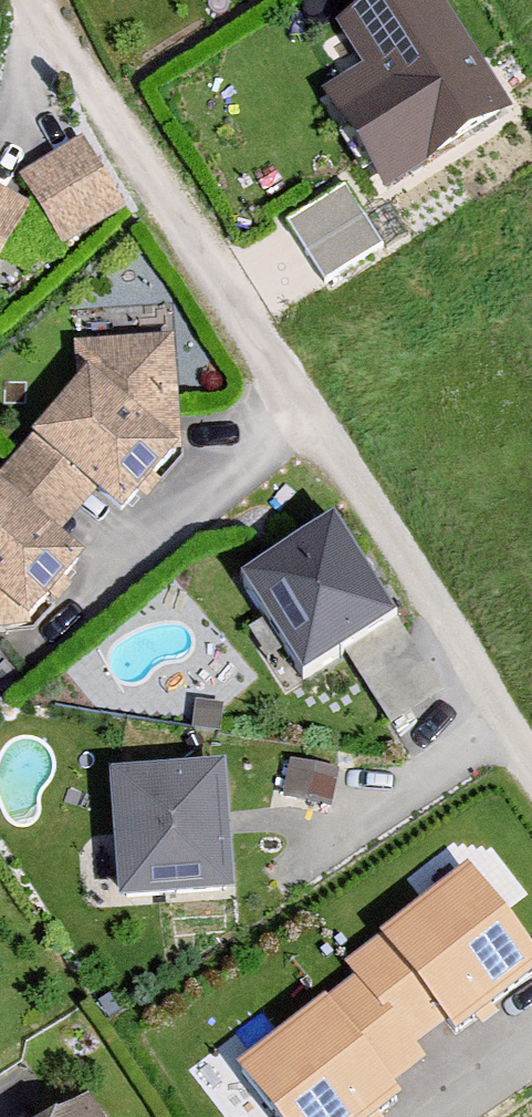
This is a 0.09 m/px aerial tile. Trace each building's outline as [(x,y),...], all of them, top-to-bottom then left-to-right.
[(330,22),(361,71),(322,96),(385,197),(517,115),(445,0),(366,0),(330,22)] [(121,201),(78,129),(14,168),(57,240),(121,201)] [(24,196),(0,183),(0,240),(24,196)] [(348,187),(290,221),(325,281),(383,248),(348,187)] [(169,327),(69,334),(71,365),(0,448),(0,623),(8,622),(74,541),(56,527),(90,486),(110,502),(176,420),(169,327)] [(389,603),(325,505),(232,565),(296,663),(389,603)] [(217,752),(100,762),(111,891),(228,881),(217,752)] [(241,1074),(275,1116),(373,1116),(399,1097),(390,1087),(425,1060),(410,1041),(437,1020),(456,1044),(531,986),(531,944),(469,863),(342,962),(358,983),(241,1074)] [(80,1088),(35,1116),(99,1116),(80,1088)]
